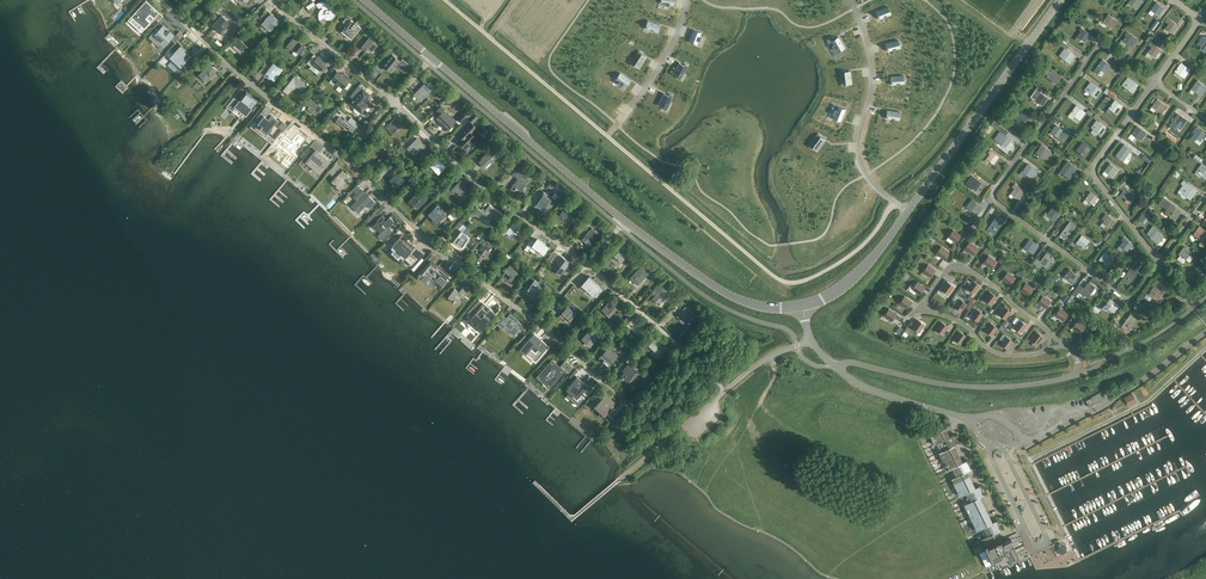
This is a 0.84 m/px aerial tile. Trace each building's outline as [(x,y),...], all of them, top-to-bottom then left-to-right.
[(1136,8),(1140,2),(1142,4),(1144,1),(1142,0),(1130,0),(1128,3),(1136,8)] [(137,13),(133,17),(145,28),(149,24),(144,19),(150,13),(159,21),(163,16),(148,1),(137,13)] [(332,18),(334,17),(334,16),(335,14),(335,13),(335,11),(335,9),(334,8),(334,6),(333,5),(332,4),(330,3),(329,2),(328,1),(326,1),(324,1),(323,1),(321,1),(320,2),(318,2),(317,3),(316,4),(320,10),(320,12),(319,13),(319,15),(319,17),(319,19),(320,20),(325,18),(326,19),(328,19),(329,19),(331,19),(332,18)] [(1157,2),(1151,10),(1159,15),(1164,8),(1157,2)] [(891,14),(888,7),(876,11),(879,19),(883,17),(883,15),(887,14),(887,16),(891,14)] [(272,14),(271,15),(271,14),(266,9),(263,12),(264,12),(261,16),(265,20),(266,21),(263,24),(270,31),(279,21),(272,14)] [(209,10),(204,16),(207,19),(212,13),(209,10)] [(248,12),(242,18),(244,21),(250,15),(248,12)] [(221,15),(212,24),(217,28),(218,27),(223,31),(230,23),(221,15)] [(1109,15),(1103,22),(1111,27),(1114,23),(1116,24),(1117,22),(1116,20),(1109,15)] [(355,22),(351,19),(347,16),(342,21),(346,25),(345,27),(342,32),(351,39),(355,34),(355,35),(360,28),(363,31),(367,26),(358,19),(356,22),(355,22)] [(1169,19),(1167,17),(1164,21),(1167,22),(1167,21),(1169,23),(1166,28),(1173,33),(1178,26),(1171,20),(1171,21),(1169,19)] [(1153,30),(1160,22),(1156,19),(1153,24),(1150,28),(1153,30)] [(648,20),(645,28),(658,32),(660,25),(648,20)] [(161,26),(158,23),(152,29),(156,31),(161,26)] [(161,42),(164,45),(173,36),(163,26),(156,33),(154,31),(150,36),(151,35),(160,43),(161,42),(161,43),(161,42)] [(1081,31),(1077,36),(1085,42),(1091,34),(1081,27),(1079,30),(1081,31)] [(379,42),(372,36),(375,33),(369,28),(364,35),(369,38),(361,47),(370,54),(379,42)] [(694,30),(689,42),(697,45),(698,41),(700,41),(701,37),(700,36),(701,32),(694,30)] [(1154,33),(1150,31),(1144,39),(1147,42),(1154,33)] [(182,35),(179,32),(171,40),(175,43),(182,35)] [(1136,38),(1128,33),(1126,32),(1125,35),(1126,36),(1123,41),(1130,46),(1136,38)] [(1152,36),(1149,40),(1153,44),(1157,39),(1152,36)] [(1205,49),(1205,48),(1205,39),(1203,36),(1196,46),(1199,49),(1201,46),(1205,49)] [(294,37),(287,46),(293,51),(294,50),(302,56),(307,49),(299,43),(300,42),(294,37)] [(838,37),(831,41),(833,45),(832,45),(834,50),(836,49),(838,52),(845,48),(838,37)] [(247,46),(239,39),(232,47),(240,54),(247,46)] [(898,40),(886,43),(888,51),(892,50),(892,48),(896,47),(896,49),(900,48),(898,40)] [(1060,45),(1067,49),(1069,46),(1066,44),(1067,43),(1064,40),(1063,42),(1062,41),(1060,45)] [(1153,44),(1148,52),(1155,57),(1161,50),(1156,47),(1157,46),(1154,43),(1153,44)] [(166,55),(180,68),(191,57),(185,51),(186,50),(181,45),(173,54),(169,51),(166,55)] [(1070,64),(1070,63),(1076,56),(1068,50),(1064,48),(1059,56),(1062,58),(1070,64)] [(637,61),(633,66),(634,66),(635,65),(639,68),(646,57),(642,54),(643,53),(640,51),(634,60),(637,61)] [(311,65),(312,64),(320,71),(327,61),(325,59),(324,60),(318,56),(318,57),(313,54),(307,62),(308,63),(310,65),(311,65)] [(384,66),(383,68),(383,69),(385,70),(386,70),(387,69),(391,72),(397,64),(405,71),(408,68),(402,63),(392,55),(383,66),(384,66)] [(1097,67),(1094,71),(1098,74),(1101,70),(1105,72),(1110,65),(1103,59),(1097,67)] [(283,69),(274,62),(271,66),(266,63),(259,71),(260,72),(266,76),(267,74),(274,79),(283,69)] [(679,62),(672,73),(677,77),(680,73),(682,74),(687,66),(685,64),(684,65),(679,62)] [(1181,63),(1175,71),(1183,77),(1189,68),(1181,63)] [(217,71),(209,64),(201,73),(208,80),(217,71)] [(1057,82),(1061,77),(1048,67),(1046,70),(1050,72),(1047,76),(1052,81),(1053,79),(1057,82)] [(852,83),(850,71),(845,71),(844,70),(841,70),(843,80),(845,80),(846,84),(852,83)] [(335,82),(343,89),(351,80),(348,77),(347,78),(341,74),(341,75),(337,72),(331,79),(330,81),(330,82),(333,84),(334,84),(335,82)] [(620,72),(615,79),(619,82),(618,83),(622,86),(623,85),(626,87),(631,80),(620,72)] [(904,75),(891,76),(891,85),(896,84),(896,82),(900,82),(900,84),(904,84),(904,75)] [(286,87),(283,90),(288,93),(294,85),(297,85),(303,90),(306,85),(294,76),(289,83),(285,79),(282,83),(286,87)] [(1138,85),(1131,80),(1128,77),(1122,85),(1133,92),(1138,85)] [(1198,80),(1192,89),(1199,94),(1205,86),(1198,80)] [(444,95),(439,90),(430,81),(427,84),(426,82),(414,95),(420,101),(432,89),(441,98),(444,95)] [(1091,82),(1085,89),(1095,97),(1100,90),(1091,82)] [(1035,100),(1043,105),(1048,98),(1040,92),(1043,89),(1038,85),(1029,96),(1035,100)] [(358,109),(361,112),(363,109),(364,110),(367,106),(364,104),(362,102),(369,94),(363,89),(359,86),(350,96),(354,99),(351,103),(355,107),(356,105),(359,108),(358,109)] [(233,98),(228,104),(234,109),(233,110),(243,118),(246,114),(257,101),(247,93),(239,103),(233,98)] [(444,105),(454,95),(452,93),(442,103),(444,105)] [(664,93),(658,105),(664,107),(665,103),(668,105),(672,95),(669,94),(669,95),(664,93)] [(309,106),(307,108),(316,116),(320,110),(321,111),(323,108),(314,101),(316,98),(312,96),(306,103),(309,106)] [(1158,99),(1157,100),(1154,98),(1151,102),(1154,104),(1152,106),(1160,112),(1162,108),(1164,110),(1167,106),(1158,99)] [(1115,101),(1109,108),(1117,113),(1122,106),(1115,101)] [(451,118),(444,110),(444,109),(441,106),(436,111),(439,115),(436,118),(442,123),(441,124),(447,130),(456,121),(452,117),(451,118)] [(835,109),(833,114),(834,115),(833,118),(840,121),(845,109),(838,106),(836,110),(835,109)] [(1077,106),(1071,113),(1079,119),(1084,111),(1077,106)] [(348,120),(346,119),(348,116),(339,109),(332,117),(336,120),(335,121),(343,127),(344,126),(352,132),(356,127),(351,123),(352,121),(349,119),(348,120)] [(900,112),(887,110),(886,118),(891,119),(891,117),(895,117),(895,119),(899,120),(900,112)] [(255,119),(252,124),(267,136),(269,134),(272,130),(271,129),(275,124),(275,125),(278,121),(278,120),(277,120),(277,119),(276,118),(275,117),(274,117),(274,116),(273,116),(272,116),(272,115),(271,115),(268,119),(266,117),(267,115),(262,111),(255,119)] [(467,115),(464,112),(457,118),(462,123),(468,116),(467,115)] [(1027,127),(1032,119),(1022,112),(1020,115),(1023,117),(1019,121),(1027,127)] [(1173,122),(1171,125),(1175,128),(1178,125),(1181,127),(1186,120),(1179,114),(1175,119),(1173,118),(1171,120),(1173,122)] [(351,117),(349,119),(352,121),(351,123),(356,127),(359,123),(351,117)] [(402,124),(396,117),(386,127),(392,134),(402,124)] [(1096,120),(1091,127),(1101,135),(1106,127),(1096,120)] [(278,127),(283,131),(288,125),(283,121),(278,127)] [(469,144),(470,145),(471,145),(473,143),(473,142),(472,141),(476,138),(471,133),(477,127),(472,123),(459,135),(462,138),(459,142),(466,148),(469,144)] [(1064,130),(1056,125),(1051,132),(1060,139),(1061,140),(1067,131),(1064,129),(1064,130)] [(1147,133),(1145,132),(1137,126),(1132,134),(1139,139),(1143,135),(1145,136),(1147,133)] [(1205,134),(1198,128),(1196,127),(1193,132),(1195,133),(1191,138),(1195,141),(1197,139),(1200,141),(1205,134)] [(1011,140),(1003,134),(1000,131),(994,139),(997,141),(1006,147),(1011,140)] [(294,154),(306,139),(298,133),(291,141),(285,136),(281,141),(287,146),(286,148),(294,154)] [(821,136),(819,134),(813,142),(815,144),(812,147),(817,151),(825,140),(820,137),(821,136)] [(424,145),(417,138),(407,148),(414,155),(424,145)] [(1082,143),(1076,150),(1084,156),(1086,152),(1088,152),(1090,149),(1082,143)] [(1124,144),(1116,156),(1123,161),(1132,150),(1124,144)] [(1051,152),(1049,150),(1042,145),(1037,152),(1044,158),(1047,153),(1050,155),(1051,152)] [(315,150),(313,152),(310,149),(299,163),(305,169),(309,164),(320,173),(330,162),(330,161),(329,161),(321,154),(315,150)] [(491,150),(479,162),(486,169),(498,157),(491,150)] [(999,157),(991,151),(990,150),(988,152),(989,154),(984,161),(988,164),(990,161),(994,164),(999,157)] [(503,158),(508,163),(511,160),(506,155),(503,158)] [(446,167),(438,159),(430,166),(438,174),(446,167)] [(1067,162),(1060,172),(1067,177),(1075,167),(1067,162)] [(336,163),(328,172),(332,175),(335,172),(335,171),(339,167),(336,163)] [(1028,164),(1023,172),(1030,177),(1035,170),(1028,164)] [(1110,164),(1105,171),(1112,176),(1118,169),(1110,164)] [(1204,165),(1202,164),(1198,169),(1200,171),(1198,173),(1205,178),(1205,167),(1204,165)] [(524,189),(523,189),(526,184),(524,182),(528,176),(517,168),(512,174),(517,178),(517,179),(510,188),(513,191),(518,194),(524,193),(524,189)] [(341,186),(350,177),(343,170),(332,181),(336,185),(338,183),(341,186)] [(397,174),(396,173),(390,180),(397,187),(406,179),(400,172),(397,174)] [(972,176),(966,183),(973,188),(976,184),(977,185),(980,182),(972,176)] [(420,185),(415,180),(412,184),(416,188),(420,185)] [(551,180),(547,186),(555,191),(561,196),(565,191),(562,189),(562,188),(551,180)] [(452,190),(454,192),(455,191),(460,196),(457,199),(460,202),(465,196),(463,194),(468,189),(460,181),(452,190)] [(1196,190),(1189,185),(1183,181),(1182,184),(1184,185),(1180,190),(1183,192),(1191,198),(1196,190)] [(375,203),(361,188),(357,184),(347,195),(347,196),(353,190),(356,193),(353,197),(356,201),(351,206),(358,213),(366,205),(369,208),(375,203)] [(1019,198),(1024,191),(1015,184),(1013,186),(1015,188),(1012,193),(1019,198)] [(1132,201),(1136,196),(1127,189),(1128,188),(1125,186),(1122,189),(1124,191),(1120,195),(1126,199),(1127,198),(1132,201)] [(418,194),(416,193),(410,199),(418,207),(426,198),(420,192),(418,194)] [(544,192),(534,206),(537,208),(539,205),(545,209),(550,201),(546,198),(548,195),(544,192)] [(1090,192),(1085,199),(1092,205),(1097,197),(1090,192)] [(1163,198),(1159,204),(1167,210),(1164,213),(1175,220),(1181,211),(1171,203),(1163,198)] [(972,200),(969,204),(970,205),(968,207),(977,214),(982,207),(972,200)] [(476,206),(471,213),(475,216),(476,215),(483,220),(486,216),(491,220),(494,216),(499,219),(503,214),(489,204),(485,210),(483,208),(481,210),(476,206)] [(446,214),(437,205),(428,214),(433,219),(432,220),(437,225),(443,220),(441,219),(446,214)] [(378,216),(383,210),(380,206),(373,213),(376,214),(378,216)] [(570,215),(572,212),(575,215),(578,212),(570,206),(565,212),(563,210),(562,211),(558,216),(559,216),(561,218),(558,223),(561,225),(563,222),(568,226),(571,221),(573,223),(575,220),(574,218),(570,215)] [(1052,208),(1046,216),(1054,221),(1059,213),(1052,208)] [(1149,218),(1145,215),(1143,213),(1139,219),(1145,223),(1149,218)] [(378,221),(372,226),(376,230),(378,228),(381,231),(380,232),(382,234),(379,236),(383,240),(382,241),(383,241),(392,231),(388,227),(394,221),(389,217),(387,219),(382,215),(377,220),(378,221)] [(589,226),(594,218),(591,215),(585,223),(589,226)] [(1108,215),(1103,223),(1110,228),(1115,221),(1108,215)] [(997,216),(988,228),(993,232),(999,224),(1000,225),(1003,221),(997,216)] [(508,230),(505,228),(501,233),(504,235),(506,232),(514,238),(522,228),(513,222),(508,230)] [(1076,226),(1070,222),(1061,233),(1066,237),(1071,229),(1073,230),(1076,226)] [(457,244),(458,242),(463,246),(470,237),(464,233),(468,227),(463,223),(459,229),(461,231),(454,241),(457,244)] [(953,230),(948,237),(956,242),(961,235),(958,234),(961,230),(954,225),(951,229),(953,230)] [(1164,236),(1156,230),(1157,229),(1153,226),(1147,234),(1151,236),(1150,237),(1158,243),(1164,236)] [(1194,234),(1201,240),(1205,233),(1205,232),(1199,227),(1194,234)] [(591,244),(592,243),(599,233),(592,228),(590,230),(589,229),(581,240),(585,242),(587,244),(589,245),(590,245),(591,244)] [(406,239),(402,235),(392,246),(395,249),(392,252),(399,257),(401,254),(410,262),(409,263),(413,267),(424,255),(420,252),(416,257),(410,252),(414,248),(406,241),(407,240),(406,239)] [(1082,235),(1076,243),(1084,248),(1089,241),(1082,235)] [(548,247),(545,245),(537,239),(534,242),(531,240),(524,249),(528,252),(529,250),(534,253),(536,250),(543,255),(548,247)] [(1122,248),(1127,252),(1132,244),(1125,239),(1119,246),(1118,248),(1120,250),(1122,248)] [(1030,240),(1024,247),(1031,253),(1037,245),(1030,240)] [(969,242),(964,248),(972,254),(977,247),(969,242)] [(493,257),(492,257),(494,254),(488,250),(491,248),(484,243),(479,249),(483,252),(478,259),(481,261),(483,258),(488,262),(489,261),(490,261),(493,261),(493,257)] [(941,246),(936,253),(944,258),(949,252),(941,246)] [(629,253),(622,247),(610,260),(617,266),(629,253)] [(1184,247),(1178,254),(1186,260),(1191,252),(1184,247)] [(1045,266),(1048,262),(1049,263),(1054,257),(1047,252),(1040,261),(1037,259),(1034,263),(1040,267),(1042,264),(1045,266)] [(1104,252),(1099,260),(1106,265),(1111,257),(1104,252)] [(561,256),(553,267),(552,268),(561,274),(564,270),(567,266),(570,268),(572,264),(561,256)] [(988,256),(983,262),(991,268),(996,261),(988,256)] [(442,288),(448,281),(446,279),(448,277),(450,278),(451,278),(449,276),(430,261),(418,276),(425,282),(435,270),(440,275),(435,282),(442,288)] [(646,271),(649,269),(640,261),(637,264),(641,267),(631,278),(638,285),(648,273),(646,271)] [(517,271),(509,265),(501,276),(510,282),(517,271)] [(923,271),(930,277),(935,270),(928,265),(923,271)] [(1126,274),(1123,278),(1128,282),(1133,274),(1135,275),(1138,271),(1140,273),(1143,268),(1138,265),(1135,269),(1129,265),(1124,272),(1126,274)] [(1067,279),(1072,282),(1077,275),(1070,269),(1062,279),(1065,281),(1067,279)] [(1007,272),(1002,279),(1010,284),(1015,277),(1007,272)] [(1056,282),(1060,279),(1058,275),(1057,273),(1052,276),(1056,282)] [(589,276),(580,286),(584,290),(586,288),(594,295),(596,292),(599,295),(603,290),(601,287),(601,286),(589,276)] [(973,280),(967,288),(974,293),(980,285),(973,280)] [(535,297),(541,289),(543,287),(534,281),(530,286),(528,285),(528,284),(523,290),(524,291),(524,290),(526,291),(525,293),(529,296),(531,293),(535,296),(535,297)] [(947,281),(941,289),(948,294),(954,286),(947,281)] [(457,305),(468,291),(472,286),(466,282),(463,287),(459,292),(454,289),(447,298),(452,301),(451,302),(452,302),(453,302),(457,305)] [(912,289),(920,294),(925,287),(917,282),(912,289)] [(1079,291),(1086,296),(1089,292),(1090,293),(1095,287),(1088,282),(1083,288),(1078,285),(1072,294),(1075,296),(1079,291)] [(659,304),(667,294),(670,297),(673,293),(662,283),(655,290),(658,293),(652,299),(659,304)] [(1033,288),(1026,283),(1021,290),(1028,295),(1033,288)] [(546,284),(540,291),(547,296),(552,288),(546,284)] [(1161,292),(1154,287),(1148,294),(1147,293),(1144,297),(1149,301),(1152,297),(1156,300),(1159,295),(1161,296),(1163,294),(1161,292)] [(990,292),(984,299),(991,304),(997,297),(990,292)] [(685,295),(681,300),(685,304),(689,299),(685,295)] [(976,300),(969,295),(967,299),(973,303),(976,300)] [(1043,295),(1038,302),(1045,308),(1050,301),(1043,295)] [(912,302),(904,296),(899,303),(907,308),(912,302)] [(472,316),(467,323),(479,334),(497,313),(496,313),(493,310),(490,308),(487,311),(481,307),(484,304),(479,299),(467,312),(472,316)] [(966,304),(960,299),(954,306),(961,311),(966,304)] [(1119,305),(1117,304),(1110,299),(1104,306),(1114,313),(1116,310),(1115,310),(1117,308),(1119,305)] [(1169,299),(1164,304),(1168,308),(1174,302),(1169,299)] [(617,306),(611,300),(604,308),(610,314),(617,306)] [(696,316),(689,309),(690,307),(687,304),(676,316),(679,319),(680,317),(687,323),(689,321),(690,322),(696,316)] [(567,306),(557,318),(560,320),(562,318),(568,323),(576,314),(567,306)] [(1004,306),(999,314),(1005,319),(1011,311),(1004,306)] [(1060,308),(1055,315),(1062,320),(1067,313),(1060,308)] [(897,313),(896,314),(889,309),(884,315),(891,321),(894,317),(899,321),(902,317),(897,313)] [(976,309),(971,316),(978,321),(983,314),(976,309)] [(517,320),(518,319),(510,313),(498,329),(500,330),(502,328),(513,336),(522,324),(517,320)] [(1134,322),(1137,318),(1130,314),(1122,325),(1127,329),(1133,321),(1134,322)] [(632,319),(630,317),(628,319),(630,321),(627,325),(639,337),(645,330),(641,326),(642,325),(638,322),(637,323),(632,319)] [(918,320),(912,327),(919,332),(924,325),(918,320)] [(1026,325),(1020,320),(1014,327),(1021,332),(1026,325)] [(1077,320),(1072,327),(1080,333),(1085,326),(1077,320)] [(936,329),(942,334),(948,327),(941,322),(936,329)] [(991,323),(985,330),(992,335),(997,328),(991,323)] [(591,331),(589,333),(588,332),(582,339),(590,346),(598,337),(591,331)] [(957,341),(961,344),(966,336),(959,331),(951,342),(954,344),(957,341)] [(1039,345),(1038,344),(1043,336),(1036,331),(1031,339),(1034,341),(1032,344),(1036,348),(1039,345)] [(534,333),(520,348),(522,349),(526,353),(527,353),(532,358),(534,357),(537,360),(538,360),(549,347),(547,345),(547,344),(534,333)] [(1000,344),(1007,349),(1013,341),(1006,336),(1000,344)] [(655,339),(648,346),(657,354),(655,356),(658,359),(668,348),(664,345),(663,346),(655,339)] [(617,355),(609,348),(600,358),(608,365),(617,355)] [(566,360),(560,366),(568,373),(574,367),(566,360)] [(552,383),(563,371),(551,361),(541,372),(552,383)] [(641,374),(629,363),(626,361),(621,366),(624,368),(623,369),(625,371),(621,375),(629,382),(634,377),(636,378),(641,374)] [(649,382),(647,380),(644,377),(639,383),(642,385),(643,384),(646,386),(649,382)] [(566,393),(562,398),(563,399),(565,396),(576,406),(575,406),(576,406),(580,401),(581,402),(581,401),(577,397),(579,394),(580,395),(586,389),(582,386),(582,385),(580,384),(575,379),(564,391),(566,393)] [(1089,407),(1094,404),(1105,398),(1101,391),(1091,397),(1091,398),(1086,401),(1089,407)] [(1129,405),(1136,401),(1132,393),(1124,398),(1129,405)] [(594,408),(603,416),(609,410),(608,409),(614,403),(605,395),(601,400),(594,408)] [(624,412),(620,409),(618,406),(617,407),(614,409),(612,410),(608,414),(616,421),(624,412)] [(932,440),(948,432),(945,428),(930,436),(932,440)] [(950,437),(948,432),(932,440),(934,444),(936,444),(938,443),(938,442),(950,437)] [(938,448),(956,439),(954,435),(950,437),(938,442),(938,443),(936,444),(938,448)] [(954,445),(954,446),(958,444),(956,439),(938,448),(940,451),(942,450),(942,451),(943,451),(954,445)] [(956,450),(954,446),(954,445),(943,451),(942,451),(938,453),(941,457),(956,450)] [(943,462),(958,454),(956,450),(941,457),(943,462)] [(945,466),(960,458),(958,454),(943,462),(945,466)] [(962,463),(962,462),(960,458),(945,466),(947,470),(951,468),(962,463)] [(953,472),(968,465),(966,460),(962,462),(962,463),(951,468),(953,472)] [(967,471),(971,469),(968,465),(953,472),(955,477),(967,471)] [(969,476),(967,471),(955,477),(951,479),(953,483),(969,476)] [(956,487),(971,480),(969,476),(953,483),(956,487)] [(958,492),(973,484),(971,480),(956,487),(958,492)] [(975,488),(973,484),(958,492),(960,496),(964,494),(975,488)] [(966,498),(981,491),(979,486),(975,488),(964,494),(966,498)] [(979,497),(980,497),(983,495),(981,491),(966,498),(968,502),(968,503),(979,497)] [(982,501),(980,497),(979,497),(968,503),(968,502),(964,504),(966,509),(982,501)] [(968,513),(984,506),(982,501),(966,509),(968,513)] [(971,517),(986,510),(984,506),(968,513),(971,517)] [(973,522),(988,514),(986,510),(971,517),(973,522)] [(975,526),(990,519),(988,514),(973,522),(975,526)] [(992,523),(990,519),(975,526),(977,531),(981,529),(981,528),(992,523)] [(972,520),(964,524),(968,531),(975,528),(972,520)] [(983,533),(998,525),(996,521),(992,523),(981,528),(981,529),(983,533)] [(996,531),(997,532),(1001,530),(998,525),(983,533),(985,537),(996,531)] [(999,536),(997,532),(996,531),(985,537),(981,539),(983,543),(999,536)] [(999,536),(983,543),(985,548),(1001,540),(999,536)] [(986,548),(984,548),(985,550),(986,550),(992,562),(991,562),(992,564),(999,561),(1000,564),(1007,561),(1008,562),(1019,557),(1012,544),(1010,545),(1010,543),(1011,542),(1012,542),(1012,540),(1012,539),(1011,539),(1009,539),(1007,540),(1002,542),(1001,541),(1002,540),(1001,540),(985,548),(986,548)]
